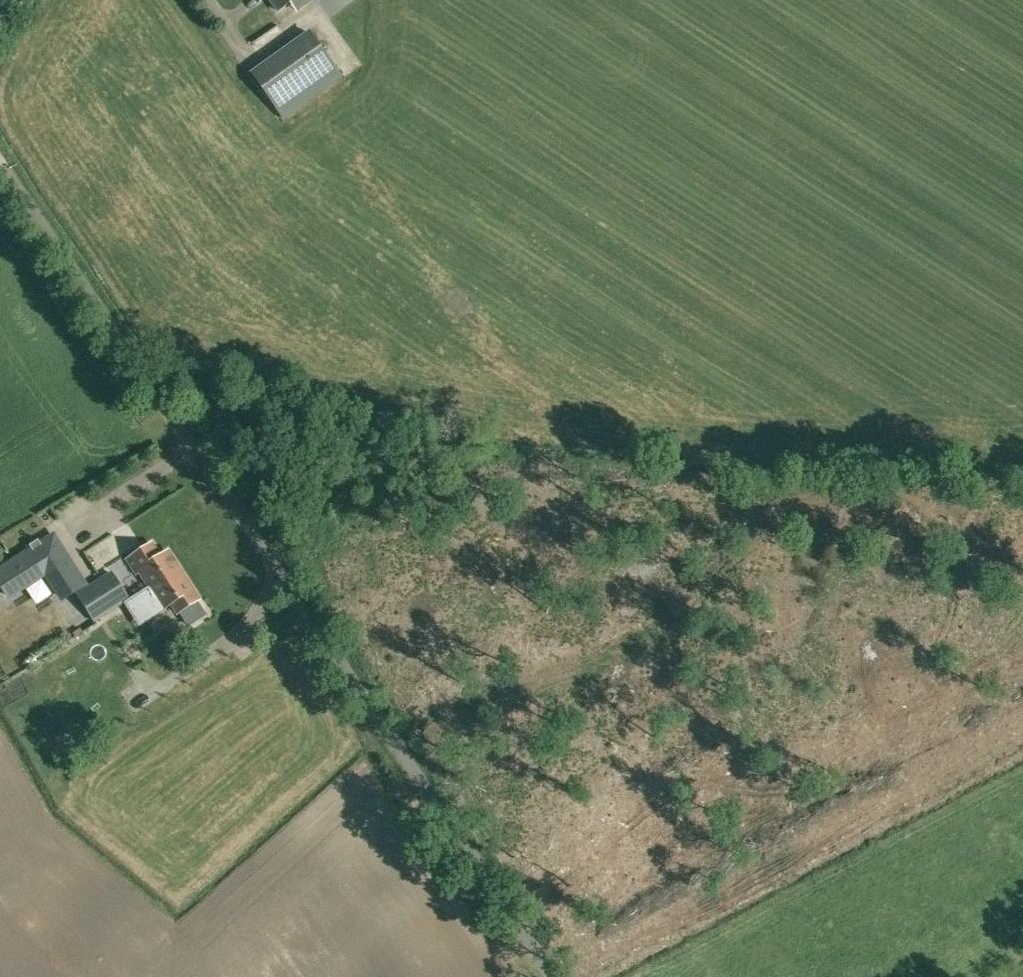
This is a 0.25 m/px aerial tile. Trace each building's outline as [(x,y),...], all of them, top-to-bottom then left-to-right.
[(293,0),(271,0),(278,11),(293,0)] [(283,119),(343,77),(309,30),(250,72),(283,119)] [(54,532),(0,567),(0,587),(8,600),(45,577),(61,602),(88,585),(54,532)] [(150,587),(179,568),(168,551),(160,556),(152,543),(128,559),(137,573),(139,571),(150,587)] [(178,613),(199,599),(198,597),(179,568),(150,587),(164,609),(172,603),(174,607),(178,613)] [(95,620),(128,599),(111,572),(78,594),(95,620)]
